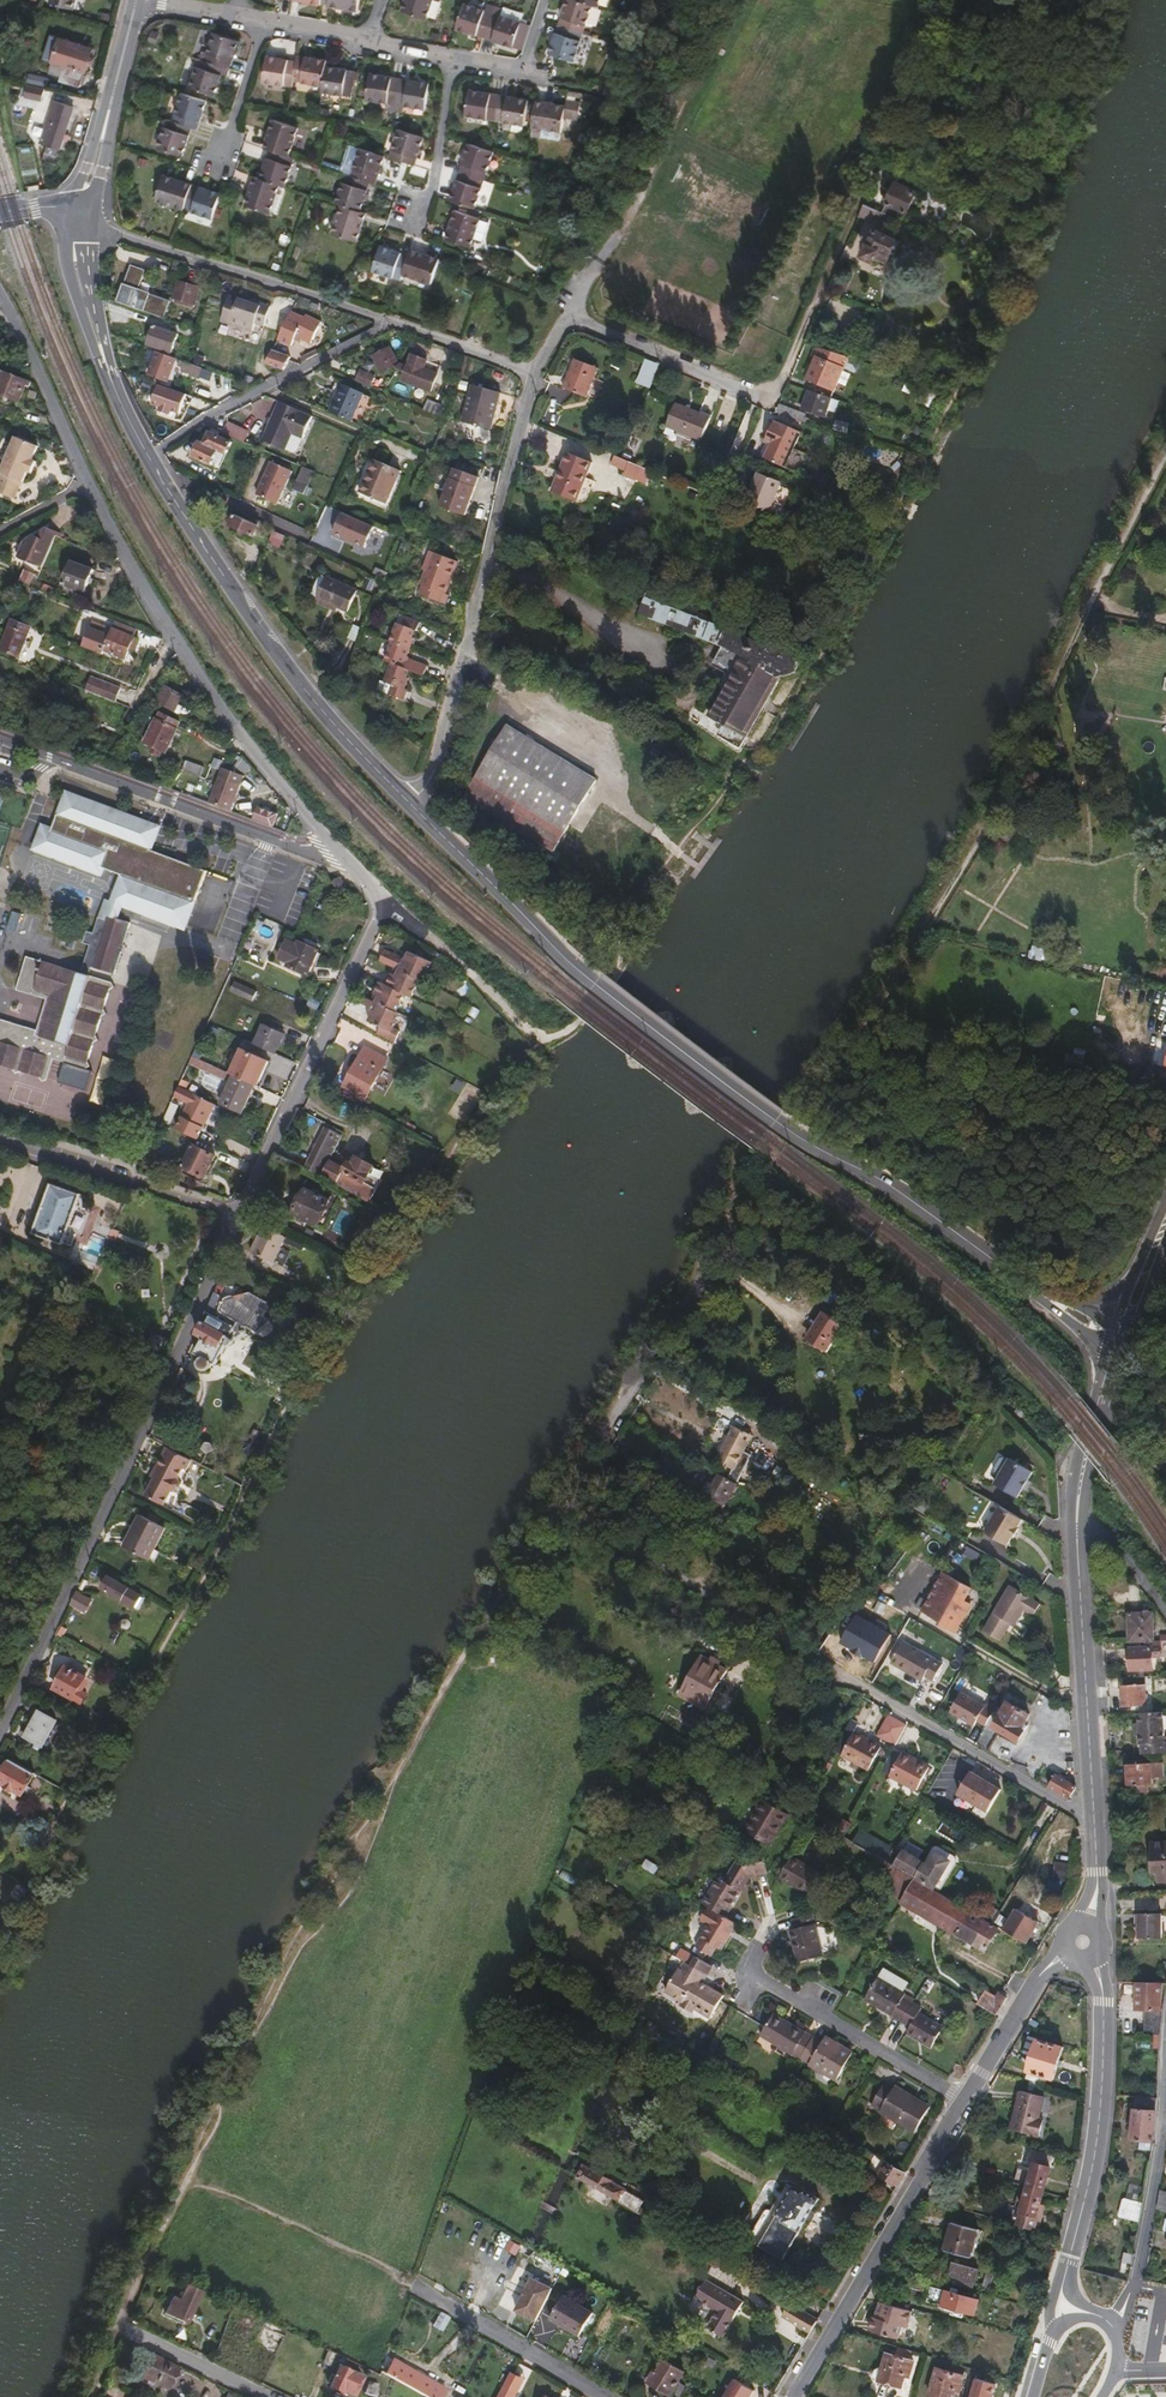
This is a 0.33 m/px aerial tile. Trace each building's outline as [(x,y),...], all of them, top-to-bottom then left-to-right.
[(359,0),(321,0),(321,1),(328,2),(328,4),(357,8),(359,0)] [(436,0),(408,0),(405,10),(430,18),(436,0)] [(592,2),(585,0),(565,0),(558,22),(583,30),(592,2)] [(489,36),(496,12),(467,2),(459,27),(489,36)] [(524,20),(526,12),(507,6),(506,8),(498,5),(496,12),(524,20)] [(526,48),(533,23),(524,20),(496,12),(489,36),(526,48)] [(573,60),(583,30),(558,22),(548,52),(573,60)] [(228,68),(238,39),(213,31),(203,59),(223,66),(228,68)] [(80,85),(90,47),(69,42),(67,49),(60,47),(58,57),(64,58),(59,79),(80,85)] [(324,64),(325,59),(296,54),(295,60),(291,79),(321,84),(324,64)] [(291,79),(295,60),(265,55),(261,80),(290,85),(291,79)] [(213,94),(223,66),(203,59),(198,58),(189,86),(213,94)] [(349,95),(354,69),(324,64),(321,84),(320,90),(349,95)] [(41,84),(43,75),(24,71),(22,79),(41,84)] [(393,104),(398,77),(368,72),(364,99),(393,104)] [(423,109),(427,83),(398,77),(393,104),(423,109)] [(36,95),(38,87),(24,83),(22,91),(36,95)] [(610,94),(612,87),(605,85),(603,92),(610,94)] [(495,121),(499,95),(470,90),(465,115),(495,121)] [(196,128),(206,100),(181,92),(172,120),(191,127),(196,128)] [(525,126),(529,100),(499,95),(495,121),(525,126)] [(563,132),(567,106),(537,101),(533,127),(563,132)] [(48,120),(50,110),(44,108),(41,118),(48,120)] [(54,147),(63,113),(50,110),(48,120),(41,118),(38,130),(44,132),(41,143),(54,147)] [(181,155),(191,127),(172,120),(166,118),(157,147),(181,155)] [(287,156),(297,127),(272,119),(262,148),(268,150),(287,156)] [(41,143),(44,132),(38,130),(35,141),(41,143)] [(415,165),(425,137),(400,130),(391,158),(415,165)] [(485,179),(494,150),(469,143),(461,171),(485,179)] [(376,184),(386,156),(361,148),(351,176),(371,182),(376,184)] [(284,186),(293,158),(287,156),(268,150),(259,178),(278,184),(284,186)] [(476,208),(485,179),(461,171),(452,200),(476,208)] [(361,211),(371,182),(351,176),(346,174),(337,203),(342,205),(361,211)] [(183,209),(191,184),(162,175),(154,199),(183,209)] [(269,213),(278,184),(259,178),(254,176),(244,204),(269,213)] [(909,210),(918,190),(896,181),(883,211),(884,212),(900,219),(905,209),(909,210)] [(210,218),(219,194),(191,184),(183,209),(210,218)] [(881,217),(884,212),(883,211),(863,202),(857,216),(871,222),(874,214),(881,217)] [(358,241),(367,213),(361,211),(342,205),(333,233),(358,241)] [(472,247),(481,218),(457,210),(447,239),(472,247)] [(895,254),(901,239),(875,228),(864,254),(865,254),(859,267),(871,272),(876,259),(880,257),(887,260),(890,252),(895,254)] [(404,275),(410,256),(381,246),(373,272),(402,282),(404,275)] [(432,284),(440,260),(412,251),(410,256),(404,275),(432,284)] [(190,303),(196,287),(174,280),(169,296),(190,303)] [(125,304),(128,295),(113,290),(110,299),(125,304)] [(262,325),(270,305),(250,297),(249,300),(229,292),(224,305),(232,308),(228,320),(251,329),(253,322),(262,325)] [(165,307),(141,299),(138,309),(162,317),(165,307)] [(228,320),(232,308),(224,305),(220,317),(228,320)] [(310,340),(321,319),(305,311),(303,315),(290,309),(277,336),(291,343),(294,336),(300,339),(301,336),(310,340)] [(164,349),(170,331),(145,323),(139,341),(164,349)] [(834,390),(847,355),(814,345),(811,354),(814,355),(805,379),(834,390)] [(394,361),(387,346),(370,354),(378,371),(392,364),(393,367),(403,370),(399,378),(428,390),(435,372),(426,369),(429,360),(410,352),(405,365),(394,361)] [(153,376),(160,355),(150,351),(143,373),(153,376)] [(282,369),(286,358),(269,352),(264,363),(282,369)] [(584,391),(593,361),(569,354),(560,384),(584,391)] [(654,375),(659,363),(644,357),(639,369),(654,375)] [(23,385),(27,386),(30,380),(2,369),(0,373),(0,395),(16,402),(23,385)] [(369,384),(373,375),(358,369),(355,378),(369,384)] [(650,385),(654,375),(639,369),(635,379),(650,385)] [(350,419),(362,390),(339,381),(328,410),(350,419)] [(491,430),(500,394),(472,386),(462,423),(491,430)] [(827,414),(833,396),(810,389),(805,404),(816,407),(815,410),(827,414)] [(443,416),(447,407),(426,398),(422,407),(443,416)] [(299,436),(308,413),(275,399),(258,437),(281,447),(288,431),(299,436)] [(700,438),(710,414),(675,400),(665,424),(700,438)] [(802,413),(776,403),(774,410),(788,416),(808,422),(809,418),(801,416),(802,413)] [(800,430),(779,421),(779,422),(772,419),(764,434),(766,435),(769,430),(790,439),(785,450),(768,443),(762,455),(784,465),(792,447),(800,430)] [(223,433),(244,444),(250,433),(229,422),(223,433)] [(224,456),(231,439),(209,430),(204,441),(199,440),(192,458),(210,466),(216,452),(224,456)] [(785,450),(790,439),(769,430),(766,435),(771,437),(769,440),(768,443),(785,450)] [(33,456),(36,446),(14,437),(9,450),(33,456)] [(762,455),(768,443),(764,441),(758,453),(762,455)] [(800,473),(808,455),(792,447),(784,465),(800,473)] [(35,462),(31,460),(33,456),(9,450),(0,472),(0,474),(1,474),(0,476),(0,494),(13,499),(20,482),(22,482),(26,471),(30,473),(35,462)] [(574,499),(590,460),(566,450),(562,462),(566,463),(559,480),(555,478),(550,489),(574,499)] [(219,470),(224,456),(216,452),(210,466),(219,470)] [(399,468),(373,456),(372,459),(398,470),(399,468)] [(625,468),(628,462),(615,456),(612,462),(625,468)] [(384,501),(394,479),(398,470),(372,459),(359,490),(384,501)] [(294,470),(272,461),(258,494),(281,504),(294,470)] [(559,480),(566,463),(562,462),(555,478),(559,480)] [(299,465),(290,488),(307,494),(315,471),(299,465)] [(464,515),(477,477),(451,468),(438,507),(464,515)] [(768,510),(780,480),(756,471),(744,501),(768,510)] [(386,510),(399,482),(394,479),(384,501),(359,490),(356,497),(386,510)] [(267,526),(233,511),(228,522),(262,537),(267,526)] [(376,527),(343,513),(334,534),(368,549),(376,527)] [(39,565),(54,534),(56,530),(44,525),(41,527),(37,535),(32,533),(23,537),(15,555),(39,565)] [(429,564),(433,553),(428,551),(421,570),(424,571),(427,563),(429,564)] [(443,594),(455,561),(433,553),(429,564),(427,563),(424,571),(418,586),(420,587),(417,595),(442,605),(446,595),(443,594)] [(81,593),(90,568),(68,560),(59,585),(81,593)] [(28,585),(34,571),(23,567),(17,580),(28,585)] [(315,594),(324,574),(318,571),(308,591),(315,594)] [(355,588),(324,574),(315,594),(334,603),(346,609),(355,588)] [(334,603),(315,594),(313,598),(332,607),(334,603)] [(710,632),(717,613),(676,596),(669,615),(671,616),(668,624),(678,627),(680,620),(710,632)] [(406,652),(412,634),(411,634),(413,627),(416,628),(418,620),(403,614),(399,624),(394,622),(387,641),(389,642),(382,660),(387,662),(380,681),(388,684),(385,693),(401,699),(404,689),(401,688),(406,676),(404,675),(406,668),(417,673),(419,669),(422,670),(425,664),(406,657),(408,653),(406,652)] [(27,632),(6,623),(0,639),(0,649),(18,656),(27,632)] [(109,630),(95,623),(93,627),(107,634),(109,630)] [(122,657),(132,637),(111,627),(109,630),(107,634),(93,627),(85,645),(100,652),(102,648),(122,657)] [(758,741),(803,668),(796,671),(791,653),(786,654),(785,649),(780,650),(733,631),(728,644),(740,651),(727,671),(706,704),(745,736),(753,742),(758,741)] [(727,671),(740,651),(728,644),(715,663),(727,671)] [(121,688),(90,676),(85,690),(115,702),(121,688)] [(179,702),(183,693),(164,683),(156,698),(194,719),(197,712),(179,702)] [(745,736),(706,704),(694,722),(732,746),(735,747),(738,747),(740,745),(717,732),(723,723),(745,736)] [(170,736),(175,726),(174,726),(177,719),(157,710),(155,716),(153,715),(142,739),(151,744),(150,748),(159,753),(160,749),(163,750),(164,749),(170,751),(175,739),(170,736)] [(594,782),(506,723),(459,792),(524,835),(525,833),(548,851),(594,782)] [(745,736),(723,723),(717,732),(740,745),(745,736)] [(745,736),(740,745),(746,748),(751,747),(756,744),(758,741),(753,742),(745,736)] [(201,775),(204,765),(186,759),(183,768),(201,775)] [(211,801),(233,809),(245,777),(222,769),(211,801)] [(118,916),(122,907),(184,930),(207,872),(151,850),(160,827),(65,791),(61,801),(51,826),(41,823),(30,851),(99,877),(102,868),(118,874),(108,901),(103,899),(97,915),(104,917),(105,912),(118,916)] [(548,851),(525,833),(524,835),(548,852),(548,851)] [(347,885),(339,874),(332,879),(340,890),(347,885)] [(105,912),(104,917),(97,915),(95,921),(93,930),(85,928),(81,940),(89,942),(80,970),(26,954),(15,987),(45,997),(36,1027),(0,1016),(0,1065),(12,1069),(14,1075),(19,1071),(38,1077),(40,1083),(45,1079),(51,1059),(83,1068),(89,1066),(86,1060),(92,1040),(98,1037),(95,1032),(100,1014),(106,1011),(103,1006),(108,988),(118,981),(113,972),(120,951),(121,951),(124,942),(122,942),(125,932),(129,921),(129,919),(118,916),(105,912)] [(296,941),(286,936),(277,954),(288,959),(286,963),(297,968),(306,972),(307,969),(316,950),(317,947),(302,940),(298,938),(296,941)] [(304,936),(302,940),(317,947),(319,944),(304,936)] [(424,979),(433,960),(410,949),(407,956),(386,946),(380,959),(398,967),(421,978),(424,979)] [(311,971),(320,951),(316,950),(307,969),(311,971)] [(412,996),(421,978),(398,967),(395,974),(391,972),(385,984),(405,993),(412,996)] [(237,977),(231,990),(253,1000),(259,987),(237,977)] [(396,1011),(405,993),(385,984),(379,981),(374,992),(378,994),(375,999),(396,1011)] [(393,1027),(399,1012),(396,1011),(375,999),(367,995),(364,1003),(372,1006),(370,1010),(372,1011),(368,1019),(381,1025),(377,1032),(394,1041),(399,1030),(393,1027)] [(242,1015),(246,1007),(225,997),(221,1005),(242,1015)] [(274,1052),(283,1032),(264,1023),(255,1043),(274,1052)] [(366,1095),(387,1056),(365,1044),(344,1083),(366,1095)] [(257,1085),(268,1060),(240,1047),(229,1072),(231,1073),(254,1084),(257,1085)] [(241,1112),(254,1084),(231,1073),(219,1102),(241,1112)] [(205,1116),(202,1114),(205,1106),(199,1103),(192,1117),(202,1122),(205,1116)] [(321,1175),(341,1135),(330,1130),(325,1127),(305,1167),(321,1175)] [(200,1181),(212,1156),(191,1146),(179,1171),(200,1181)] [(353,1165),(357,1156),(353,1154),(348,1163),(353,1165)] [(370,1173),(374,1165),(357,1156),(353,1165),(348,1163),(344,1171),(365,1182),(370,1173)] [(371,1185),(375,1175),(370,1173),(365,1182),(371,1185)] [(60,1241),(79,1193),(50,1182),(32,1230),(60,1241)] [(325,1225),(336,1200),(305,1186),(293,1211),(325,1225)] [(272,1263),(284,1237),(262,1227),(255,1242),(254,1241),(249,1253),(272,1263)] [(235,1337),(257,1332),(270,1321),(270,1318),(227,1296),(222,1298),(218,1305),(215,1314),(233,1323),(231,1327),(213,1318),(212,1309),(218,1296),(212,1293),(203,1316),(188,1349),(206,1358),(203,1360),(202,1362),(202,1364),(202,1366),(204,1368),(207,1369),(209,1369),(212,1368),(213,1365),(213,1362),(216,1364),(227,1343),(230,1344),(233,1343),(234,1342),(235,1337)] [(74,1326),(87,1299),(80,1296),(67,1323),(74,1326)] [(826,1352),(843,1325),(827,1314),(809,1341),(826,1352)] [(156,1350),(162,1337),(150,1331),(144,1344),(156,1350)] [(735,1452),(745,1434),(734,1427),(719,1455),(736,1465),(741,1456),(735,1452)] [(176,1479),(181,1468),(184,1470),(190,1460),(165,1447),(154,1467),(157,1468),(152,1479),(175,1491),(179,1484),(176,1479)] [(994,1484),(1014,1496),(1016,1497),(1021,1488),(1024,1489),(1029,1481),(1026,1479),(1031,1471),(1009,1458),(1008,1459),(1003,1456),(998,1457),(992,1468),(993,1472),(998,1475),(994,1484)] [(152,1479),(157,1468),(154,1467),(149,1477),(152,1479)] [(723,1506),(736,1484),(719,1474),(706,1497),(723,1506)] [(175,1491),(152,1479),(148,1486),(167,1496),(169,1491),(175,1491)] [(1015,1527),(1020,1519),(998,1505),(983,1532),(1005,1545),(1010,1536),(1011,1537),(1017,1528),(1015,1527)] [(152,1549),(163,1527),(137,1515),(121,1547),(148,1560),(152,1549)] [(153,1562),(158,1552),(152,1549),(148,1560),(153,1562)] [(135,1593),(104,1575),(97,1587),(128,1605),(135,1593)] [(957,1614),(966,1597),(949,1588),(939,1609),(945,1612),(939,1624),(948,1628),(955,1615),(957,1614)] [(1024,1605),(1024,1604),(1004,1591),(981,1629),(998,1639),(1004,1630),(1008,1632),(1017,1616),(1027,1622),(1033,1611),(1024,1605)] [(83,1613),(90,1601),(76,1594),(69,1606),(83,1613)] [(517,1624),(518,1617),(519,1610),(512,1609),(508,1615),(507,1623),(517,1624)] [(1127,1642),(1152,1642),(1151,1614),(1127,1614),(1127,1642)] [(131,1645),(115,1636),(111,1644),(126,1653),(131,1645)] [(940,1684),(949,1668),(910,1644),(896,1667),(912,1676),(914,1673),(930,1682),(932,1679),(940,1684)] [(1128,1671),(1151,1670),(1150,1648),(1128,1648),(1128,1671)] [(703,1709),(725,1669),(700,1655),(678,1695),(703,1709)] [(70,1699),(82,1677),(63,1667),(51,1688),(70,1699)] [(912,1676),(928,1685),(930,1682),(914,1673),(912,1676)] [(1122,1707),(1145,1705),(1144,1685),(1121,1686),(1122,1707)] [(974,1725),(976,1720),(985,1725),(994,1708),(960,1690),(948,1711),(974,1725)] [(1020,1729),(1028,1715),(1006,1702),(992,1726),(1019,1741),(1024,1731),(1020,1729)] [(39,1746),(53,1720),(36,1710),(22,1736),(39,1746)] [(1163,1737),(1161,1712),(1137,1713),(1137,1724),(1138,1734),(1138,1745),(1139,1745),(1140,1757),(1165,1754),(1165,1744),(1164,1744),(1163,1737)] [(890,1742),(901,1723),(884,1714),(873,1732),(890,1742)] [(44,1749),(59,1723),(53,1720),(39,1746),(44,1749)] [(868,1771),(881,1748),(854,1733),(841,1756),(868,1771)] [(917,1790),(928,1768),(902,1753),(890,1776),(917,1790)] [(34,1772),(10,1757),(0,1773),(0,1782),(21,1794),(34,1772)] [(1127,1786),(1150,1785),(1149,1763),(1127,1765),(1127,1786)] [(986,1811),(999,1789),(968,1772),(956,1794),(986,1811)] [(1068,1798),(1074,1787),(1053,1774),(1046,1786),(1068,1798)] [(784,1823),(789,1814),(763,1799),(745,1829),(767,1841),(779,1820),(784,1823)] [(767,1841),(772,1844),(784,1823),(779,1820),(767,1841)] [(1151,1842),(1151,1871),(1157,1871),(1158,1882),(1165,1881),(1165,1842),(1151,1842)] [(768,1871),(763,1847),(752,1850),(757,1873),(768,1871)] [(717,1878),(703,1904),(707,1907),(725,1917),(748,1875),(757,1873),(752,1850),(741,1852),(724,1882),(717,1878)] [(890,1853),(886,1859),(932,1886),(939,1872),(932,1868),(903,1850),(898,1858),(890,1853)] [(808,1893),(821,1871),(793,1855),(781,1876),(808,1893)] [(954,1864),(940,1856),(932,1868),(939,1872),(932,1886),(939,1890),(954,1864)] [(891,1865),(881,1883),(905,1897),(916,1880),(891,1865)] [(970,1911),(916,1880),(905,1897),(902,1901),(956,1934),(984,1951),(998,1928),(991,1924),(970,1911)] [(721,1950),(736,1924),(725,1917),(707,1907),(699,1920),(709,1926),(696,1946),(711,1955),(716,1947),(721,1950)] [(1026,1945),(1038,1924),(1016,1911),(1004,1932),(1007,1933),(1026,1945)] [(798,1963),(824,1956),(813,1913),(792,1919),(795,1929),(789,1931),(798,1963)] [(1159,1938),(1160,1914),(1138,1913),(1138,1937),(1159,1938)] [(712,1967),(696,1957),(691,1966),(707,1975),(712,1967)] [(722,1995),(702,1983),(707,1975),(691,1966),(685,1962),(680,1971),(678,1969),(665,1992),(681,2002),(679,2006),(691,2013),(694,2009),(709,2018),(722,1995)] [(891,2015),(905,1992),(877,1976),(864,1999),(891,2015)] [(1159,2009),(1159,1983),(1136,1982),(1135,2009),(1141,2009),(1140,2034),(1158,2035),(1162,2010),(1159,2009)] [(996,2015),(1005,1998),(997,1993),(993,2001),(983,1996),(978,2004),(996,2015)] [(918,2012),(921,2008),(912,2002),(901,2021),(910,2026),(907,2032),(930,2047),(942,2027),(918,2012)] [(758,2036),(799,2060),(800,2057),(812,2038),(771,2015),(758,2036)] [(824,2038),(821,2043),(812,2038),(800,2057),(809,2062),(808,2065),(836,2080),(851,2054),(824,2038)] [(1052,2079),(1063,2047),(1037,2039),(1026,2071),(1052,2079)] [(893,2084),(890,2088),(882,2083),(870,2103),(879,2108),(878,2110),(913,2130),(926,2108),(907,2098),(910,2094),(893,2084)] [(1036,2124),(1044,2097),(1020,2091),(1009,2128),(1039,2136),(1042,2126),(1036,2124)] [(926,2108),(928,2104),(910,2094),(907,2098),(926,2108)] [(1152,2142),(1155,2098),(1134,2096),(1130,2140),(1152,2142)] [(1017,2168),(1013,2183),(1029,2187),(1043,2191),(1054,2153),(1029,2147),(1025,2161),(1035,2164),(1032,2173),(1017,2168)] [(896,2185),(904,2172),(885,2161),(877,2174),(896,2185)] [(589,2183),(596,2171),(583,2163),(575,2175),(589,2183)] [(609,2181),(610,2179),(596,2171),(589,2183),(616,2199),(623,2188),(609,2181)] [(793,2186),(793,2187),(785,2183),(768,2210),(766,2209),(762,2210),(748,2235),(748,2239),(781,2259),(817,2198),(801,2188),(800,2190),(793,2186)] [(1038,2210),(1043,2191),(1029,2187),(1021,2213),(1013,2211),(1009,2223),(1036,2231),(1042,2211),(1038,2210)] [(1159,2190),(1155,2208),(1165,2211),(1165,2192),(1159,2190)] [(1138,2221),(1142,2202),(1122,2197),(1118,2216),(1138,2221)] [(977,2230),(949,2223),(942,2251),(970,2258),(977,2230)] [(973,2283),(977,2270),(953,2263),(948,2276),(957,2278),(957,2281),(952,2280),(951,2283),(970,2288),(972,2282),(973,2283)] [(731,2295),(740,2279),(715,2264),(705,2280),(708,2282),(698,2298),(718,2311),(708,2327),(723,2336),(743,2303),(731,2295)] [(988,2288),(993,2272),(986,2270),(981,2286),(988,2288)] [(543,2304),(552,2287),(532,2276),(515,2308),(535,2319),(543,2304)] [(187,2320),(201,2292),(186,2285),(173,2312),(187,2320)] [(973,2314),(978,2300),(945,2291),(940,2305),(973,2314)] [(578,2335),(591,2313),(563,2295),(549,2317),(578,2335)] [(907,2326),(912,2310),(882,2301),(876,2316),(873,2315),(869,2329),(897,2338),(901,2325),(907,2326)] [(808,2333),(817,2318),(789,2302),(781,2316),(808,2333)] [(440,2331),(447,2317),(440,2313),(432,2326),(440,2331)] [(278,2345),(283,2335),(263,2326),(259,2335),(278,2345)] [(684,2351),(689,2343),(679,2337),(674,2345),(684,2351)] [(907,2377),(912,2361),(885,2353),(881,2368),(877,2379),(877,2380),(900,2387),(904,2376),(907,2377)] [(174,2381),(179,2370),(152,2356),(141,2377),(165,2390),(170,2380),(174,2381)] [(683,2372),(664,2360),(658,2370),(655,2368),(648,2381),(676,2396),(682,2396),(687,2388),(688,2387),(677,2381),(683,2372)] [(392,2361),(384,2375),(408,2388),(416,2374),(392,2361)] [(353,2396),(361,2377),(338,2366),(328,2386),(339,2392),(340,2389),(353,2396)] [(872,2374),(874,2378),(877,2379),(881,2368),(878,2366),(874,2369),(872,2374)] [(963,2376),(936,2368),(928,2395),(935,2396),(952,2396),(955,2390),(958,2391),(963,2376)] [(170,2391),(176,2394),(181,2385),(187,2389),(193,2377),(181,2370),(170,2391)] [(416,2374),(408,2388),(424,2396),(439,2396),(444,2389),(416,2374)] [(744,2383),(729,2374),(719,2389),(726,2394),(732,2396),(735,2396),(744,2383)] [(973,2379),(968,2396),(991,2396),(994,2385),(973,2379)] [(374,2396),(377,2383),(368,2381),(361,2393),(374,2396)] [(513,2393),(500,2385),(494,2396),(511,2396),(513,2393)]
